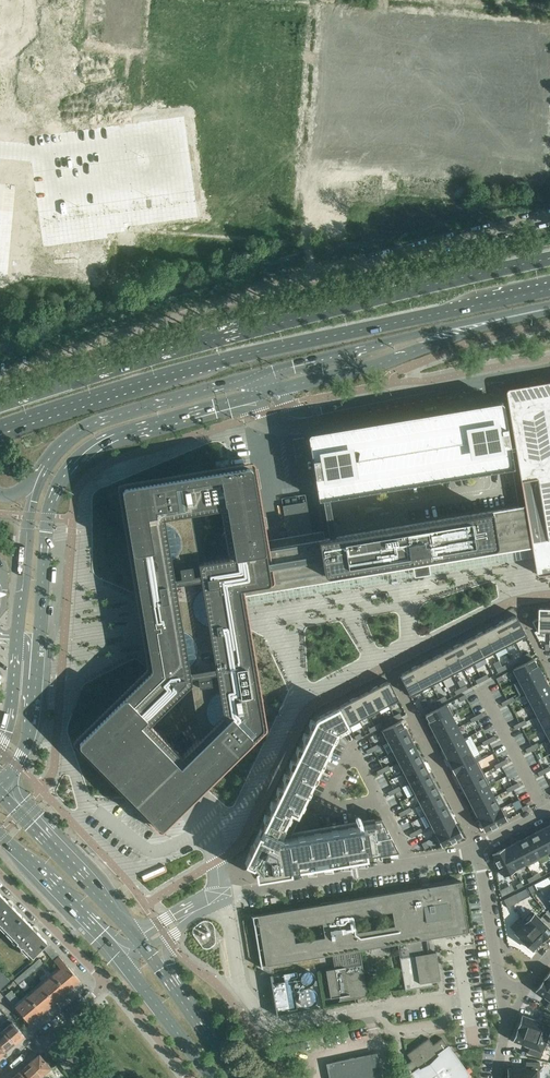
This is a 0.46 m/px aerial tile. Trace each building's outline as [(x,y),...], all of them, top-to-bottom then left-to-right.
[(517,460),(525,505),(524,505),(531,547),(532,547),(533,555),(533,556),(536,570),(536,572),(536,573),(537,574),(538,574),(538,575),(539,575),(540,575),(549,573),(549,381),(536,384),(527,385),(526,385),(509,388),(508,388),(508,389),(507,389),(507,390),(506,390),(506,391),(506,392),(506,393),(507,400),(517,460)] [(479,402),(307,430),(317,493),(512,462),(502,399),(491,401),(479,402)] [(180,815),(200,794),(266,730),(266,729),(267,728),(267,727),(246,599),(245,595),(246,595),(246,594),(257,592),(257,593),(259,592),(270,590),(270,591),(272,590),(276,589),(269,548),(255,465),(255,464),(254,463),(254,462),(253,462),(252,462),(251,462),(250,462),(244,463),(230,465),(229,465),(176,474),(173,474),(121,483),(120,483),(119,484),(118,485),(118,486),(118,487),(118,489),(122,513),(135,593),(135,594),(140,623),(147,666),(147,667),(147,668),(146,669),(145,670),(74,739),(74,740),(74,741),(73,741),(73,742),(73,743),(74,743),(74,744),(74,745),(75,745),(83,754),(86,756),(113,784),(126,797),(127,798),(131,802),(134,806),(145,817),(158,830),(159,831),(160,831),(161,831),(162,831),(163,831),(163,830),(164,830),(173,821),(180,815)] [(524,548),(525,548),(518,506),(513,507),(513,508),(509,508),(487,512),(485,512),(479,513),(477,514),(477,513),(472,514),(469,515),(455,517),(452,518),(452,517),(437,520),(438,520),(435,521),(435,520),(403,526),(401,526),(386,528),(386,529),(383,529),(365,532),(284,545),(269,548),(276,589),(283,588),(285,588),(299,585),(299,586),(300,586),(301,585),(314,583),(316,583),(335,579),(344,578),(360,575),(360,576),(361,575),(377,572),(377,573),(379,572),(378,572),(394,569),(394,570),(396,570),(396,569),(412,567),(430,564),(446,561),(447,561),(463,558),(465,558),(480,555),(482,555),(497,552),(497,553),(498,553),(498,552),(514,550),(515,550),(515,549),(524,548)] [(532,620),(537,631),(549,631),(549,613),(549,608),(538,608),(538,617),(532,620)] [(516,614),(505,620),(515,640),(526,635),(516,614)] [(505,620),(494,626),(505,646),(515,640),(505,620)] [(494,626),(484,631),(494,651),(505,646),(494,626)] [(484,631),(473,636),(484,657),(494,651),(484,631)] [(473,636),(463,642),(473,662),(475,665),(475,664),(474,662),(484,657),(473,636)] [(463,642),(452,647),(463,668),(464,670),(475,665),(473,662),(463,642)] [(452,647),(442,653),(452,673),(462,668),(464,670),(463,668),(452,647)] [(442,653),(431,658),(442,679),(452,673),(442,653)] [(431,658),(421,664),(432,684),(442,679),(431,658)] [(534,658),(513,669),(519,681),(540,670),(534,658)] [(421,664),(410,669),(421,689),(422,689),(432,684),(421,664)] [(410,669),(400,675),(410,695),(411,697),(423,691),(422,689),(421,689),(410,669)] [(540,670),(519,681),(525,692),(546,682),(540,670)] [(389,680),(378,686),(389,706),(400,701),(389,680)] [(525,692),(531,703),(529,704),(529,705),(549,694),(549,690),(546,682),(525,692)] [(378,686),(369,691),(379,712),(380,711),(379,709),(387,704),(389,707),(389,706),(378,686)] [(369,691),(359,696),(369,717),(379,712),(369,691)] [(529,705),(532,710),(535,717),(549,709),(549,694),(529,705)] [(359,696),(349,701),(360,722),(359,719),(368,715),(369,717),(359,696)] [(349,701),(338,707),(348,725),(349,727),(350,727),(360,722),(349,701)] [(446,704),(425,715),(426,717),(427,719),(431,726),(452,716),(454,715),(448,703),(446,704)] [(250,851),(246,859),(251,861),(250,864),(252,865),(255,868),(255,869),(255,871),(258,870),(259,876),(267,875),(283,872),(298,870),(298,868),(305,866),(314,865),(322,863),(331,862),(339,861),(348,859),(356,858),(364,856),(372,855),(381,854),(389,852),(397,851),(398,851),(381,818),(374,819),(375,822),(364,824),(365,824),(361,825),(358,825),(353,826),(353,825),(347,826),(348,827),(337,829),(336,828),(331,829),(331,830),(320,832),(320,831),(314,832),(314,833),(303,835),(303,834),(297,835),(297,836),(286,838),(286,837),(282,837),(281,836),(285,828),(284,827),(287,820),(288,821),(291,816),(290,815),(291,813),(297,816),(301,808),(302,808),(304,803),(308,794),(308,795),(311,790),(310,789),(314,781),(315,781),(317,776),(321,767),(321,768),(324,762),(323,762),(327,754),(328,754),(330,749),(334,740),(334,741),(337,735),(336,735),(338,732),(339,732),(349,727),(348,725),(338,707),(317,717),(315,719),(315,720),(312,727),(308,734),(305,740),(302,748),(299,754),(295,761),(292,767),(289,775),(286,781),(282,788),(279,795),(276,802),(273,808),(269,815),(266,822),(263,828),(261,827),(250,851)] [(535,717),(538,716),(543,727),(549,724),(549,709),(535,717)] [(452,716),(431,726),(435,734),(437,737),(437,738),(458,727),(452,716)] [(383,730),(380,731),(386,743),(389,741),(388,741),(407,731),(403,725),(402,722),(401,721),(401,720),(383,730)] [(458,727),(437,738),(438,739),(439,741),(443,749),(464,739),(458,727)] [(407,731),(388,741),(389,741),(394,751),(412,742),(410,738),(407,731)] [(464,739),(443,749),(447,758),(449,760),(449,761),(470,750),(464,739)] [(394,751),(391,752),(397,763),(399,762),(417,752),(414,745),(412,742),(394,751)] [(470,750),(449,761),(450,763),(451,765),(455,773),(476,762),(475,762),(470,750)] [(417,752),(399,762),(405,772),(423,763),(422,761),(421,759),(417,752)] [(476,762),(455,773),(460,781),(461,783),(461,784),(484,773),(478,760),(475,762),(476,762)] [(423,763),(405,772),(410,782),(410,783),(428,773),(425,766),(423,764),(423,763)] [(410,782),(407,783),(413,795),(416,794),(415,793),(434,784),(433,782),(432,780),(428,773),(410,783),(410,782)] [(484,773),(461,784),(462,785),(462,786),(463,788),(467,796),(488,785),(488,786),(490,785),(484,773)] [(434,784),(415,793),(416,794),(421,804),(439,794),(439,793),(437,791),(434,784)] [(488,785),(467,796),(472,804),(473,806),(473,808),(494,797),(488,786),(488,785)] [(439,794),(421,804),(426,814),(445,805),(441,798),(440,795),(439,794)] [(494,797),(473,808),(474,809),(475,811),(479,819),(500,809),(500,808),(494,797)] [(426,814),(424,815),(430,826),(432,825),(432,824),(450,815),(449,814),(448,811),(445,805),(426,814)] [(500,809),(479,819),(480,821),(481,823),(485,831),(491,828),(497,825),(506,820),(508,819),(502,807),(500,808),(500,809)] [(450,815),(432,824),(432,825),(437,834),(437,835),(456,825),(455,825),(452,819),(451,816),(450,815)] [(437,834),(435,836),(441,847),(443,846),(451,842),(452,841),(455,840),(455,839),(461,836),(456,825),(437,835),(437,834)] [(539,830),(549,851),(549,825),(539,830)] [(539,830),(527,836),(538,857),(539,857),(549,851),(539,830)] [(527,836),(516,842),(526,863),(527,865),(540,859),(538,857),(527,836)] [(505,848),(504,848),(515,869),(526,863),(516,842),(505,848)] [(504,848),(493,854),(503,875),(515,869),(504,848)] [(320,904),(252,916),(261,967),(262,967),(262,966),(332,954),(335,968),(326,970),(331,998),(339,996),(340,1000),(338,1000),(339,1001),(368,996),(367,993),(360,950),(397,943),(405,986),(405,990),(434,985),(434,984),(433,985),(432,981),(440,979),(436,952),(429,953),(427,938),(458,933),(465,932),(457,884),(459,883),(458,882),(452,883),(422,888),(332,903),(332,902),(320,903),(320,904)] [(8,931),(22,916),(12,906),(14,904),(10,899),(8,901),(0,893),(0,922),(8,931)] [(515,893),(509,897),(513,904),(519,901),(515,893)] [(509,897),(504,899),(508,907),(513,904),(509,897)] [(522,920),(525,923),(542,940),(549,932),(549,929),(535,913),(532,910),(522,920)] [(22,916),(8,931),(18,941),(17,942),(21,946),(22,946),(33,956),(43,947),(47,942),(37,931),(39,929),(35,925),(33,927),(22,916)] [(525,923),(515,933),(522,940),(532,950),(542,940),(525,923)] [(43,947),(55,960),(60,956),(47,942),(43,947)] [(55,961),(59,966),(64,962),(60,956),(55,960),(55,961)] [(40,958),(35,963),(38,967),(43,962),(40,958)] [(80,980),(64,962),(59,966),(61,968),(53,975),(67,991),(79,981),(80,981),(80,980)] [(33,964),(22,974),(25,977),(36,968),(33,964)] [(0,980),(0,989),(10,980),(5,975),(0,980)] [(23,979),(20,975),(15,980),(18,983),(23,979)] [(53,975),(41,985),(55,1002),(67,991),(53,975)] [(272,982),(271,982),(276,1009),(277,1009),(289,1007),(290,1010),(297,1009),(292,978),(284,979),(284,981),(273,983),(273,982),(272,982)] [(536,990),(544,997),(549,1001),(549,984),(544,979),(543,980),(544,980),(536,990)] [(41,985),(28,996),(42,1012),(55,1002),(41,985)] [(6,994),(14,1004),(19,1000),(11,990),(6,994)] [(42,1012),(28,996),(16,1007),(30,1023),(31,1023),(30,1023),(42,1012)] [(518,1028),(548,1038),(549,1031),(549,1017),(542,1014),(539,1021),(533,1018),(532,1018),(522,1015),(518,1028)] [(3,1029),(15,1043),(25,1035),(13,1022),(7,1026),(0,1017),(0,1026),(3,1029)] [(518,1028),(513,1041),(523,1044),(530,1047),(528,1053),(541,1058),(548,1038),(518,1028)] [(3,1029),(0,1032),(0,1044),(6,1051),(11,1048),(12,1048),(14,1046),(14,1044),(15,1043),(3,1029)] [(469,1074),(465,1069),(451,1050),(450,1049),(452,1046),(448,1046),(442,1038),(433,1044),(429,1038),(407,1054),(411,1060),(402,1067),(409,1075),(407,1077),(467,1077),(469,1074)] [(282,1053),(282,1054),(287,1060),(293,1056),(291,1045),(284,1046),(285,1047),(282,1053)] [(42,1076),(44,1077),(51,1077),(46,1073),(52,1068),(40,1054),(31,1062),(43,1076),(42,1076)] [(371,1054),(332,1062),(335,1077),(376,1077),(371,1054)] [(507,1077),(539,1077),(540,1062),(526,1061),(526,1068),(508,1068),(507,1077)] [(42,1076),(43,1076),(31,1062),(30,1062),(29,1062),(26,1065),(26,1066),(22,1069),(29,1077),(40,1077),(42,1076)]
